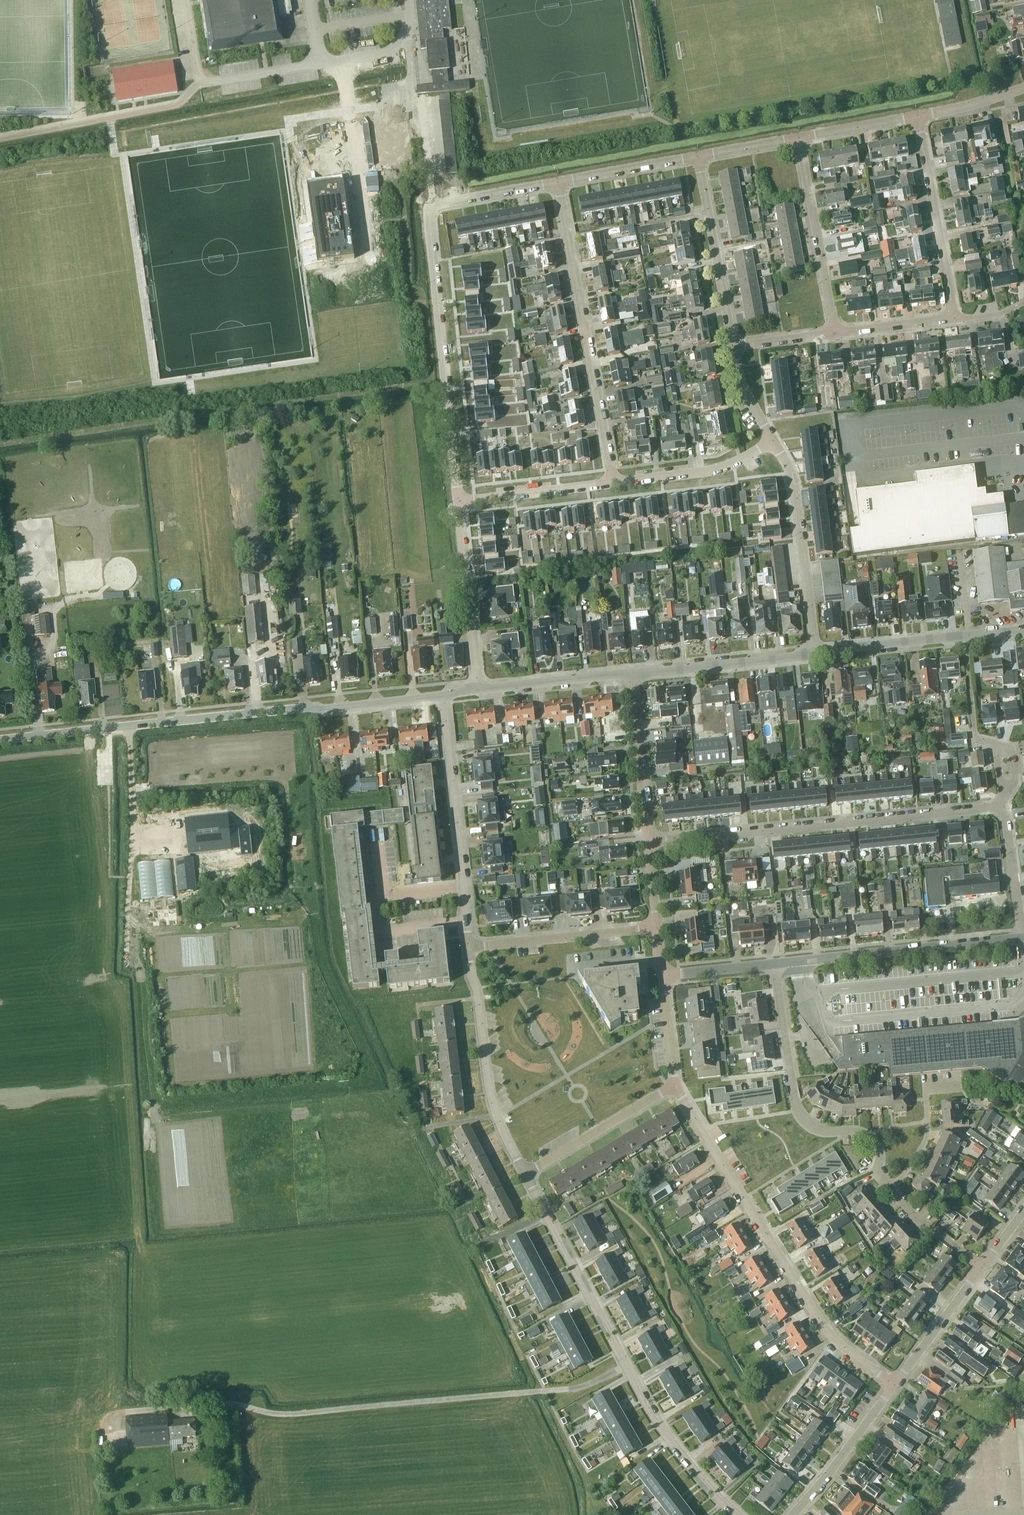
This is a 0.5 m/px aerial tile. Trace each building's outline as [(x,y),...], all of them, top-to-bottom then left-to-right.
[(205,41),(213,40),(215,50),(274,40),(270,19),(290,16),(289,13),(292,12),(290,0),(199,0),(205,41)] [(940,20),(956,17),(953,0),(936,0),(940,20)] [(985,0),(982,0),(970,2),(972,15),(987,12),(985,0)] [(1013,8),(1014,15),(1019,14),(1020,18),(1010,20),(1011,29),(1023,26),(1023,6),(1013,8)] [(990,16),(989,13),(977,15),(978,24),(982,23),(982,26),(994,23),(992,16),(990,16)] [(956,17),(940,20),(945,48),(962,45),(956,17)] [(1021,41),(1021,42),(1012,43),(1016,60),(1023,58),(1023,60),(1023,40),(1021,41)] [(177,92),(172,63),(113,73),(118,102),(177,92)] [(407,162),(403,123),(386,125),(387,135),(391,135),(392,144),(388,144),(390,164),(407,162)] [(991,143),(988,124),(973,127),(976,142),(983,141),(984,144),(991,143)] [(965,129),(953,131),(959,162),(959,165),(965,164),(961,144),(968,143),(965,129)] [(946,164),(959,162),(953,131),(941,133),(943,147),(949,146),(951,153),(945,155),(946,164)] [(1022,133),(1012,135),(1013,142),(1023,141),(1022,133)] [(893,142),(896,159),(909,156),(905,139),(893,142)] [(976,154),(974,141),(970,141),(972,155),(971,155),(973,163),(978,162),(977,154),(976,154)] [(1023,141),(1012,143),(1014,155),(1023,153),(1023,147),(1023,141)] [(893,142),(880,144),(883,161),(896,159),(893,142)] [(871,163),(883,161),(880,144),(868,146),(869,150),(862,151),(865,164),(866,169),(871,168),(871,163)] [(999,158),(997,147),(987,149),(989,160),(999,158)] [(856,148),(843,151),(847,168),(859,165),(865,164),(862,151),(857,152),(856,148)] [(839,169),(847,168),(843,151),(831,153),(835,175),(840,174),(839,169)] [(836,177),(835,175),(831,153),(819,156),(822,173),(827,171),(830,171),(831,178),(832,178),(836,177)] [(997,160),(983,162),(985,171),(999,168),(997,160)] [(721,187),(739,184),(737,170),(719,174),(721,187)] [(948,172),(950,184),(977,180),(976,175),(968,176),(967,170),(962,171),(961,170),(948,172)] [(888,188),(889,193),(914,188),(912,176),(900,178),(901,183),(901,185),(895,186),(896,186),(892,187),(888,188)] [(312,181),(306,182),(312,224),(314,240),(315,246),(318,264),(319,264),(323,263),(354,259),(353,249),(352,242),(352,241),(351,235),(351,234),(348,217),(348,216),(345,196),(343,183),(342,177),(327,179),(326,179),(316,180),(312,181)] [(831,178),(824,180),(825,186),(837,183),(836,177),(832,178),(831,178)] [(890,178),(874,181),(875,191),(888,188),(892,187),(890,178)] [(1004,192),(1003,179),(990,181),(992,194),(1004,192)] [(978,184),(977,180),(950,184),(953,197),(966,194),(971,192),(970,186),(978,184)] [(669,200),(670,200),(679,198),(680,207),(684,206),(683,197),(681,198),(679,181),(666,183),(669,200)] [(669,200),(666,183),(654,186),(657,202),(659,202),(666,200),(668,209),(672,208),(670,200),(669,200)] [(724,200),(741,197),(739,184),(721,187),(724,200)] [(657,202),(654,186),(641,188),(644,204),(646,204),(654,203),(655,211),(660,210),(659,202),(657,202)] [(843,197),(849,196),(847,186),(836,187),(836,190),(842,189),(843,197)] [(644,204),(641,188),(629,190),(632,207),(634,206),(641,205),(643,213),(647,213),(646,204),(644,204)] [(916,200),(914,188),(889,193),(890,198),(897,197),(898,199),(902,202),(916,200)] [(844,202),(842,189),(825,192),(827,205),(844,202)] [(632,207),(629,190),(616,193),(619,209),(621,209),(629,207),(630,216),(635,215),(634,206),(632,207)] [(619,209),(616,193),(604,195),(607,211),(608,211),(616,209),(618,218),(622,217),(621,209),(619,209)] [(1005,201),(1004,193),(990,194),(992,203),(1005,201)] [(607,211),(604,195),(591,197),(594,213),(596,213),(604,211),(605,220),(610,219),(608,211),(607,211)] [(872,204),(870,196),(849,200),(851,208),(872,204)] [(874,212),(875,212),(885,210),(882,196),(872,198),(874,212)] [(594,213),(591,197),(579,199),(581,215),(592,213),(593,222),(598,221),(596,213),(594,213)] [(741,197),(724,200),(726,213),(744,210),(741,197)] [(954,205),(956,216),(985,211),(984,205),(969,208),(967,202),(954,205)] [(776,208),(778,221),(795,218),(793,205),(776,208)] [(543,206),(530,208),(533,225),(534,225),(542,223),(544,232),(548,232),(547,222),(546,223),(543,206)] [(533,225),(530,208),(518,211),(521,227),(522,227),(530,226),(531,235),(536,234),(534,225),(533,225)] [(685,208),(673,210),(674,217),(686,215),(685,208)] [(908,222),(920,220),(918,208),(903,210),(901,212),(902,217),(894,219),(895,224),(908,222)] [(746,223),(744,210),(726,213),(729,226),(746,223)] [(985,211),(956,216),(958,229),(972,226),(971,220),(985,217),(985,219),(993,217),(991,210),(985,211)] [(521,227),(518,211),(505,213),(508,230),(510,229),(517,228),(519,237),(524,236),(522,227),(521,227)] [(850,219),(849,212),(832,215),(835,228),(855,224),(854,219),(850,219)] [(508,230),(505,213),(493,215),(496,232),(497,232),(505,230),(507,239),(511,238),(510,229),(508,230)] [(496,232),(493,215),(480,218),(483,234),(485,234),(493,232),(494,241),(499,240),(497,232),(496,232)] [(1011,223),(1010,216),(998,218),(999,225),(1011,223)] [(483,234),(480,218),(468,220),(471,236),(472,236),(480,235),(482,243),(486,243),(485,234),(483,234)] [(798,231),(795,218),(778,221),(780,234),(798,231)] [(474,245),(472,236),(471,236),(468,220),(455,222),(458,238),(467,237),(469,246),(474,245)] [(922,231),(920,220),(908,222),(895,224),(896,229),(903,227),(903,229),(909,228),(910,234),(922,231)] [(864,230),(877,227),(876,221),(863,224),(864,230)] [(746,223),(729,226),(731,239),(749,236),(746,223)] [(1004,231),(1014,231),(1014,223),(1004,224),(1004,231)] [(665,229),(664,224),(652,226),(653,232),(665,229)] [(688,224),(671,228),(672,233),(673,235),(667,237),(667,241),(668,241),(691,237),(688,224)] [(636,236),(634,225),(620,227),(621,234),(629,232),(630,237),(636,236)] [(999,234),(998,225),(987,228),(988,236),(999,234)] [(878,234),(877,227),(864,230),(865,236),(878,234)] [(783,247),(800,244),(798,231),(780,234),(783,247)] [(980,239),(979,233),(970,234),(971,237),(960,239),(963,254),(973,252),(971,240),(980,239)] [(586,238),(589,250),(614,244),(613,239),(605,241),(604,235),(599,235),(586,238)] [(856,249),(854,236),(837,239),(839,252),(850,250),(851,256),(857,255),(856,249)] [(668,246),(674,245),(676,253),(693,250),(691,237),(668,241),(667,241),(659,243),(660,248),(668,246)] [(894,251),(895,257),(926,251),(924,239),(912,241),(913,248),(894,251)] [(892,241),(880,243),(883,259),(895,257),(894,251),(892,241)] [(615,250),(614,244),(589,250),(591,261),(603,259),(602,253),(607,252),(607,251),(615,250)] [(785,261),(803,258),(800,244),(783,247),(785,261)] [(465,255),(463,245),(453,247),(455,257),(465,255)] [(527,257),(528,262),(536,260),(553,257),(551,245),(532,249),(533,254),(533,255),(527,257)] [(648,246),(641,247),(643,256),(650,254),(648,246)] [(505,250),(507,260),(508,266),(520,263),(517,247),(505,250)] [(640,256),(639,247),(635,247),(635,251),(614,255),(615,261),(640,256)] [(695,262),(693,250),(676,253),(678,265),(695,262)] [(882,259),(881,251),(860,255),(862,263),(882,259)] [(926,251),(895,257),(896,262),(909,259),(910,265),(913,265),(928,263),(926,251)] [(993,291),(1005,288),(1000,260),(998,251),(990,252),(991,262),(994,261),(997,276),(990,277),(993,291)] [(734,255),(736,269),(754,265),(752,252),(734,255)] [(1020,270),(1017,253),(1011,254),(1014,271),(1020,270)] [(528,262),(529,267),(536,266),(537,271),(544,270),(544,271),(556,269),(553,257),(536,260),(528,262)] [(805,271),(803,258),(785,261),(788,274),(805,271)] [(898,272),(895,258),(884,260),(886,274),(898,272)] [(1000,260),(1005,288),(1023,284),(1023,280),(1023,277),(1016,279),(1015,272),(1008,274),(1005,259),(1000,260)] [(857,270),(855,261),(838,264),(841,277),(857,275),(858,278),(866,277),(865,269),(857,270)] [(982,269),(980,261),(965,264),(967,272),(969,271),(971,279),(968,280),(971,295),(981,293),(979,278),(981,278),(980,270),(982,269)] [(508,266),(510,281),(516,280),(522,279),(520,263),(508,266)] [(757,278),(754,265),(736,269),(739,282),(757,278)] [(661,274),(673,272),(672,266),(659,268),(661,274)] [(481,267),(461,269),(462,281),(463,281),(479,279),(482,279),(481,267)] [(592,269),(594,281),(620,276),(619,271),(606,274),(604,267),(592,269)] [(874,276),(886,274),(885,267),(873,269),(874,276)] [(918,270),(919,280),(923,305),(934,303),(932,286),(925,287),(924,280),(930,279),(929,268),(918,270)] [(682,282),(683,289),(699,286),(697,273),(681,276),(674,277),(673,272),(661,274),(662,280),(671,278),(672,282),(682,282)] [(557,276),(545,279),(546,285),(541,286),(541,285),(526,288),(527,294),(534,293),(542,292),(559,288),(557,276)] [(620,276),(594,281),(597,293),(609,290),(614,289),(612,282),(621,281),(620,276)] [(757,278),(739,282),(741,294),(759,291),(757,278)] [(479,279),(463,281),(464,293),(479,291),(480,291),(479,279)] [(865,279),(856,281),(859,313),(871,312),(869,300),(863,301),(863,295),(862,295),(861,287),(866,287),(865,279)] [(519,296),(516,280),(510,281),(513,297),(519,296)] [(911,307),(923,305),(919,280),(914,281),(915,288),(914,289),(915,294),(909,295),(911,307)] [(847,315),(859,313),(856,281),(851,281),(852,288),(851,289),(852,296),(851,296),(845,297),(846,303),(847,315)] [(897,283),(888,284),(891,309),(903,308),(900,287),(898,287),(897,283)] [(888,284),(883,284),(884,291),(883,292),(884,298),(878,299),(879,311),(891,309),(888,284)] [(670,304),(702,298),(699,286),(683,289),(684,296),(678,298),(669,299),(670,304)] [(559,288),(542,292),(534,293),(535,298),(542,297),(544,303),(550,302),(550,303),(562,300),(559,288)] [(465,300),(464,300),(465,310),(479,309),(478,300),(480,300),(479,291),(464,293),(465,300)] [(759,291),(741,294),(744,308),(761,305),(759,291)] [(598,301),(600,312),(637,305),(636,299),(624,301),(625,302),(611,305),(610,298),(598,301)] [(702,298),(670,304),(671,310),(686,308),(687,314),(704,311),(702,298)] [(643,312),(637,314),(639,322),(651,319),(648,303),(642,305),(643,312)] [(637,305),(600,312),(602,324),(614,322),(619,321),(618,314),(626,312),(627,314),(638,312),(637,305)] [(764,318),(761,305),(744,308),(746,321),(764,318)] [(660,324),(657,307),(651,308),(654,325),(660,324)] [(479,309),(465,310),(467,321),(466,321),(466,322),(485,320),(485,319),(482,319),(481,308),(479,309)] [(553,322),(565,320),(563,308),(551,311),(553,322)] [(538,316),(537,310),(523,312),(524,319),(538,316)] [(682,320),(681,314),(669,316),(670,322),(682,320)] [(682,331),(683,336),(707,331),(705,319),(694,321),(695,329),(689,330),(682,331)] [(485,320),(466,322),(466,323),(467,334),(487,332),(485,320)] [(553,322),(548,323),(540,325),(541,330),(549,328),(550,335),(556,334),(567,332),(565,320),(553,322)] [(671,332),(669,324),(658,326),(659,335),(671,332)] [(616,330),(604,332),(606,344),(631,339),(630,334),(622,336),(617,337),(617,335),(616,330)] [(707,331),(683,336),(684,341),(691,339),(691,341),(697,340),(698,345),(709,343),(707,331)] [(1003,333),(990,335),(993,362),(995,372),(1003,371),(1002,363),(999,361),(998,361),(997,353),(999,353),(1005,351),(1004,347),(1003,333)] [(990,335),(977,336),(979,350),(980,357),(985,356),(987,373),(995,372),(993,362),(990,335)] [(631,339),(606,344),(608,356),(620,353),(619,350),(619,348),(624,347),(624,346),(632,344),(632,345),(640,343),(639,337),(631,339)] [(969,337),(957,339),(960,364),(965,363),(964,356),(965,356),(964,350),(971,350),(969,337)] [(938,375),(937,368),(934,368),(933,360),(939,359),(937,342),(931,342),(930,338),(925,339),(926,343),(925,343),(927,355),(928,361),(929,369),(930,376),(938,375)] [(953,352),(954,357),(955,365),(956,365),(957,376),(962,375),(962,374),(960,364),(957,339),(946,340),(947,353),(953,352)] [(546,356),(571,351),(569,340),(557,342),(558,348),(553,349),(553,350),(545,351),(546,356)] [(927,355),(925,343),(914,344),(915,356),(922,355),(924,369),(929,369),(928,361),(927,355)] [(488,345),(469,348),(470,360),(471,360),(486,358),(489,358),(488,345)] [(907,357),(906,345),(894,347),(897,372),(897,376),(902,375),(901,364),(906,363),(906,357),(907,357)] [(674,353),(673,346),(659,348),(660,355),(674,353)] [(897,372),(894,347),(882,348),(884,367),(891,366),(892,373),(891,374),(891,378),(893,379),(897,378),(897,376),(897,372)] [(874,349),(862,351),(865,376),(870,376),(870,371),(870,366),(875,365),(875,362),(875,361),(874,349)] [(688,362),(688,367),(713,362),(711,350),(699,353),(701,359),(695,360),(688,362)] [(571,351),(546,356),(547,361),(555,360),(555,361),(560,360),(561,366),(573,363),(571,351)] [(658,351),(650,353),(653,368),(661,367),(658,351)] [(860,377),(865,376),(862,351),(850,352),(852,364),(858,364),(859,370),(860,377)] [(842,353),(829,355),(833,380),(838,380),(837,372),(843,371),(843,366),(842,353)] [(675,354),(661,356),(663,364),(664,370),(670,369),(669,363),(676,362),(675,354)] [(833,380),(829,355),(817,357),(819,369),(825,368),(826,373),(827,373),(828,381),(833,380)] [(486,358),(471,360),(472,371),(487,369),(486,358)] [(787,375),(787,373),(786,366),(795,364),(795,359),(786,361),(786,362),(771,365),(772,377),(787,375)] [(621,361),(609,364),(612,376),(637,371),(645,370),(644,364),(636,366),(628,367),(627,364),(627,362),(622,363),(621,361)] [(715,374),(713,362),(688,367),(689,372),(697,370),(697,372),(703,371),(704,376),(715,374)] [(534,375),(532,363),(522,364),(524,376),(534,375)] [(965,363),(960,364),(962,374),(962,375),(963,379),(969,378),(968,373),(967,363),(965,363)] [(487,369),(472,371),(473,383),(488,381),(489,381),(487,369)] [(558,381),(551,383),(552,388),(565,385),(577,383),(575,371),(563,374),(564,379),(558,380),(558,381)] [(637,371),(612,376),(614,387),(626,385),(632,384),(631,377),(638,376),(637,371)] [(678,385),(676,371),(664,373),(666,387),(678,385)] [(787,375),(772,377),(774,390),(789,388),(789,386),(788,378),(797,376),(796,372),(787,373),(787,375)] [(913,373),(906,373),(908,390),(915,389),(914,384),(913,373)] [(537,391),(534,375),(524,376),(526,392),(537,391)] [(663,381),(662,375),(646,378),(647,384),(663,381)] [(474,390),(473,390),(474,400),(488,399),(487,390),(488,390),(488,381),(473,383),(474,390)] [(693,394),(694,399),(702,398),(702,399),(708,398),(707,397),(719,394),(717,382),(700,385),(701,392),(693,394)] [(979,382),(972,383),(973,391),(981,390),(979,382)] [(565,385),(552,388),(552,393),(560,392),(561,398),(579,395),(577,383),(565,385)] [(789,388),(774,390),(776,402),(791,400),(791,398),(790,391),(798,389),(798,384),(789,386),(789,388)] [(892,386),(883,387),(884,402),(893,401),(892,386)] [(663,387),(654,389),(656,399),(665,398),(663,387)] [(678,401),(675,387),(666,389),(668,403),(678,401)] [(876,403),(884,402),(883,387),(875,388),(876,403)] [(617,407),(643,402),(642,397),(634,399),(633,393),(627,394),(627,393),(615,396),(617,407)] [(704,409),(709,408),(721,406),(719,394),(707,397),(708,398),(702,399),(702,398),(694,399),(695,403),(703,402),(704,409)] [(542,399),(543,406),(554,404),(553,397),(542,399)] [(791,400),(776,402),(777,415),(793,413),(792,403),(800,402),(800,397),(791,398),(791,400)] [(852,397),(838,399),(839,410),(853,409),(852,397)] [(488,399),(474,400),(475,411),(474,411),(474,412),(494,410),(494,409),(491,409),(490,398),(488,399)] [(669,414),(667,400),(656,402),(659,416),(669,414)] [(643,403),(643,402),(617,407),(620,419),(632,417),(637,416),(636,409),(644,407),(653,405),(652,401),(643,403)] [(556,414),(557,419),(582,415),(580,403),(569,405),(570,411),(564,412),(564,413),(556,414)] [(556,412),(554,404),(543,406),(544,414),(556,412)] [(816,405),(804,406),(805,413),(817,412),(816,405)] [(494,410),(474,412),(476,424),(495,422),(494,410)] [(707,424),(699,425),(700,431),(725,426),(723,414),(711,416),(712,422),(706,423),(707,424)] [(357,423),(360,418),(354,415),(351,419),(357,423)] [(584,426),(582,415),(557,419),(551,421),(552,426),(558,425),(558,424),(566,423),(567,429),(584,426)] [(635,426),(636,431),(639,456),(651,454),(649,442),(643,443),(643,437),(641,437),(640,426),(635,426)] [(662,453),(674,452),(671,426),(666,427),(667,435),(666,435),(666,440),(661,441),(662,453)] [(676,426),(671,426),(674,452),(686,450),(685,437),(679,438),(678,433),(677,433),(676,426)] [(691,432),(690,432),(689,433),(691,444),(699,443),(698,436),(709,434),(709,436),(714,435),(715,440),(727,438),(725,426),(700,431),(697,431),(691,432)] [(801,433),(803,446),(818,443),(817,441),(816,433),(825,432),(825,427),(816,429),(816,431),(801,433)] [(639,456),(636,431),(631,431),(632,439),(631,439),(631,444),(625,445),(627,458),(639,456)] [(818,443),(803,446),(804,458),(819,456),(819,454),(818,446),(827,445),(827,440),(817,441),(818,443)] [(588,442),(577,444),(579,463),(590,462),(588,442)] [(560,451),(562,465),(572,464),(572,463),(579,463),(577,444),(576,444),(577,448),(569,449),(569,451),(560,452),(560,451)] [(508,451),(498,453),(501,472),(511,471),(509,456),(508,451)] [(543,452),(542,452),(544,468),(545,468),(555,467),(555,466),(562,465),(560,451),(551,452),(552,454),(543,455),(543,452)] [(542,452),(530,454),(532,469),(544,468),(542,452)] [(819,456),(804,458),(806,471),(821,469),(821,466),(820,459),(829,457),(828,452),(819,454),(819,456)] [(498,453),(489,454),(489,455),(491,474),(492,474),(492,473),(501,472),(498,453)] [(489,455),(477,456),(479,476),(491,474),(489,455)] [(521,455),(509,456),(511,471),(511,472),(523,470),(521,455)] [(830,465),(821,466),(821,469),(806,471),(807,484),(822,481),(823,484),(834,483),(834,480),(839,479),(838,474),(822,476),(822,471),(831,470),(830,465)] [(1004,507),(1002,496),(986,498),(971,500),(970,500),(968,484),(968,478),(959,479),(955,480),(954,470),(948,471),(915,475),(916,485),(855,493),(860,531),(850,532),(853,556),(1023,535),(1023,504),(1004,507)] [(776,482),(760,484),(762,496),(764,496),(764,495),(777,494),(776,482)] [(808,492),(810,505),(825,503),(825,501),(824,493),(833,492),(832,487),(823,489),(823,490),(808,492)] [(730,491),(719,492),(722,512),(733,511),(730,491)] [(719,493),(709,494),(712,514),(722,512),(719,492),(719,493)] [(702,495),(692,496),(694,510),(703,509),(703,511),(711,510),(711,514),(712,514),(709,494),(709,495),(702,496),(702,495)] [(765,504),(763,504),(764,513),(779,511),(778,504),(779,504),(777,494),(764,495),(764,496),(765,504)] [(683,497),(682,497),(685,517),(695,516),(694,510),(692,496),(683,498),(683,497)] [(682,497),(671,498),(673,518),(684,517),(685,517),(682,497)] [(657,500),(645,501),(648,522),(648,521),(659,520),(657,500)] [(825,503),(810,505),(812,518),(827,516),(827,514),(826,506),(835,504),(834,500),(825,501),(825,503)] [(645,502),(636,503),(638,523),(648,522),(645,501),(645,502)] [(629,504),(618,505),(620,519),(621,519),(629,518),(629,520),(637,519),(638,523),(636,503),(635,503),(635,504),(629,505),(629,504)] [(609,506),(608,506),(611,526),(621,525),(621,519),(620,519),(618,505),(609,507),(609,506)] [(608,506),(597,507),(600,527),(610,526),(611,526),(608,506)] [(583,509),(572,510),(574,531),(575,531),(575,530),(585,529),(583,509)] [(571,511),(562,512),(564,532),(574,531),(572,510),(571,511)] [(766,530),(761,530),(761,531),(780,529),(779,521),(780,521),(779,511),(764,513),(765,513),(766,522),(765,522),(766,530)] [(555,513),(545,515),(546,528),(547,528),(555,527),(555,529),(563,528),(564,532),(562,512),(561,513),(562,513),(555,514),(555,513)] [(827,516),(812,518),(813,530),(829,528),(829,526),(828,518),(836,517),(836,512),(827,514),(827,516)] [(494,515),(478,517),(479,529),(493,528),(495,527),(494,515)] [(535,515),(524,516),(526,536),(537,535),(535,515)] [(535,515),(537,535),(548,534),(547,528),(546,528),(545,515),(535,516),(535,515)] [(829,528),(813,530),(815,543),(831,541),(830,539),(829,531),(838,530),(837,525),(829,526),(829,528)] [(493,528),(479,529),(481,539),(482,546),(496,545),(497,545),(496,536),(494,536),(493,528)] [(780,529),(761,531),(762,541),(781,539),(780,529)] [(831,559),(830,554),(833,554),(831,543),(840,542),(839,538),(830,539),(831,541),(815,543),(817,556),(820,555),(820,561),(831,559)] [(496,545),(482,546),(483,556),(484,556),(485,563),(499,562),(498,553),(497,554),(496,545)] [(973,552),(979,605),(1010,601),(1011,612),(1022,610),(1022,613),(1023,612),(1023,573),(1007,575),(1004,548),(973,552)] [(894,568),(892,557),(874,559),(876,570),(894,568)] [(746,584),(744,559),(734,560),(737,585),(746,584)] [(499,562),(485,563),(486,574),(505,572),(504,561),(499,562)] [(647,572),(646,564),(621,567),(622,575),(629,574),(643,572),(644,579),(648,579),(647,572)] [(316,569),(308,570),(308,578),(316,578),(316,569)] [(774,586),(772,569),(763,570),(765,587),(774,586)] [(620,570),(611,571),(612,581),(621,580),(620,570)] [(723,576),(722,576),(722,574),(708,575),(711,598),(724,596),(724,591),(725,591),(723,576)] [(951,602),(949,575),(926,577),(929,603),(925,604),(926,621),(947,619),(945,602),(951,602)] [(257,595),(255,576),(242,577),(244,596),(257,595)] [(910,599),(908,578),(896,580),(899,604),(903,603),(904,611),(902,612),(904,624),(922,621),(920,602),(917,602),(917,599),(910,599)] [(823,591),(841,589),(841,583),(823,585),(823,591)] [(843,586),(845,601),(846,612),(852,612),(854,629),(871,627),(870,620),(871,620),(867,583),(843,586)] [(877,583),(870,583),(871,596),(879,596),(877,583)] [(515,603),(513,586),(496,588),(497,596),(487,597),(488,609),(487,611),(487,614),(489,615),(489,617),(491,617),(493,618),(496,618),(497,616),(506,615),(505,604),(515,603)] [(824,597),(842,595),(841,589),(823,591),(824,597)] [(788,592),(776,594),(778,605),(789,604),(788,592)] [(842,595),(824,597),(825,603),(832,603),(843,601),(842,595)] [(878,597),(874,598),(875,604),(874,604),(876,620),(879,620),(879,626),(888,625),(888,621),(899,619),(897,602),(879,604),(878,597)] [(724,610),(724,599),(715,600),(716,610),(724,610)] [(744,620),(742,600),(732,601),(734,621),(732,622),(732,624),(730,626),(732,629),(733,639),(742,637),(744,639),(747,638),(749,636),(747,620),(744,620)] [(302,615),(301,601),(289,602),(290,615),(302,615)] [(846,612),(845,601),(843,601),(832,603),(832,605),(832,612),(824,613),(826,632),(841,630),(839,617),(841,617),(840,612),(846,612)] [(762,604),(765,636),(773,635),(772,624),(773,624),(771,603),(762,604)] [(676,617),(675,606),(675,604),(666,605),(668,620),(676,619),(676,617)] [(688,604),(675,606),(676,617),(689,616),(688,604)] [(765,636),(762,604),(754,605),(758,637),(765,636)] [(801,615),(800,605),(792,606),(792,609),(781,611),(784,634),(798,632),(797,616),(801,615)] [(264,643),(260,606),(245,608),(249,645),(264,643)] [(603,631),(609,633),(606,611),(601,612),(603,631)] [(551,627),(550,616),(550,615),(544,615),(544,619),(539,620),(540,628),(551,627)] [(559,615),(550,616),(551,627),(552,632),(558,631),(559,639),(561,657),(562,657),(563,658),(566,658),(566,657),(576,656),(574,638),(577,638),(576,628),(573,628),(573,627),(567,628),(560,626),(559,615)] [(50,636),(48,616),(28,618),(30,638),(50,636)] [(285,616),(272,616),(273,628),(286,627),(285,616)] [(399,638),(397,616),(389,617),(391,639),(399,638)] [(339,639),(337,618),(326,619),(328,640),(339,639)] [(412,631),(411,618),(402,618),(403,631),(412,631)] [(725,639),(722,618),(707,620),(709,641),(711,641),(712,642),(715,642),(715,641),(725,639)] [(377,634),(375,619),(365,620),(367,635),(377,634)] [(651,634),(649,619),(636,620),(637,633),(632,634),(634,649),(636,649),(637,650),(640,650),(640,651),(641,649),(647,648),(646,634),(651,634)] [(624,635),(623,622),(612,623),(613,636),(609,636),(610,652),(612,652),(613,653),(615,653),(616,651),(626,650),(624,635)] [(700,642),(698,623),(682,625),(684,644),(686,643),(687,645),(690,645),(691,643),(700,642)] [(672,630),(671,624),(663,625),(663,624),(656,625),(658,647),(667,646),(668,647),(672,647),(673,645),(673,636),(674,635),(673,631),(672,630)] [(193,644),(191,626),(170,628),(173,658),(187,657),(186,645),(193,644)] [(600,626),(583,627),(583,628),(586,654),(587,654),(588,656),(591,655),(592,654),(601,653),(599,635),(601,635),(600,626)] [(354,629),(355,643),(364,643),(363,628),(354,629)] [(543,659),(552,658),(548,631),(533,632),(535,660),(537,660),(539,661),(542,661),(543,659)] [(519,649),(518,634),(501,635),(502,643),(492,644),(493,656),(492,657),(492,660),(494,662),(494,663),(496,663),(498,664),(501,664),(502,663),(511,662),(510,650),(519,649)] [(454,646),(453,635),(439,636),(440,644),(445,644),(446,662),(447,662),(448,670),(464,668),(462,658),(463,657),(462,645),(454,646)] [(434,647),(434,638),(418,639),(419,648),(411,649),(411,655),(413,655),(415,673),(427,672),(426,657),(427,657),(426,647),(434,647)] [(304,655),(303,640),(293,641),(294,656),(304,655)] [(231,665),(229,649),(209,651),(210,667),(231,665)] [(392,661),(391,652),(376,654),(377,665),(378,665),(380,677),(393,676),(391,661),(392,661)] [(1011,665),(1010,652),(1002,653),(1003,660),(981,663),(982,679),(1002,677),(1003,686),(1013,685),(1012,672),(1002,673),(1001,666),(1011,665)] [(320,676),(318,656),(303,658),(306,685),(318,684),(317,676),(320,676)] [(358,670),(357,657),(339,659),(340,670),(341,670),(342,681),(358,679),(357,670),(358,670)] [(960,678),(958,659),(940,661),(941,670),(938,670),(939,680),(960,678)] [(275,669),(274,661),(256,662),(257,675),(259,675),(261,688),(275,687),(273,669),(275,669)] [(938,695),(934,661),(919,663),(922,685),(911,686),(913,698),(938,695)] [(91,681),(89,665),(74,666),(76,682),(79,682),(80,701),(78,701),(79,709),(84,709),(93,708),(92,697),(96,696),(94,681),(91,681)] [(901,680),(899,665),(881,667),(882,684),(892,683),(893,692),(884,693),(885,706),(906,703),(903,680),(901,680)] [(244,689),(242,668),(225,669),(226,681),(228,681),(229,691),(230,691),(231,692),(235,692),(237,690),(244,689)] [(872,685),(871,668),(853,670),(854,687),(872,685)] [(52,685),(51,669),(36,670),(37,687),(39,705),(41,704),(42,713),(54,712),(53,703),(54,703),(54,697),(61,696),(60,684),(52,685)] [(198,687),(197,671),(182,673),(183,688),(185,688),(186,697),(198,696),(197,687),(198,687)] [(846,676),(846,671),(834,672),(835,684),(830,685),(831,692),(833,692),(834,696),(842,695),(843,707),(853,706),(851,694),(849,676),(846,676)] [(156,692),(154,672),(139,674),(141,694),(142,694),(143,703),(155,701),(154,692),(156,692)] [(818,690),(816,674),(800,676),(802,691),(796,691),(798,712),(821,709),(819,690),(818,690)] [(789,688),(787,676),(777,677),(779,692),(779,700),(785,699),(787,712),(788,723),(797,722),(796,711),(793,688),(789,688)] [(770,678),(756,680),(758,695),(760,711),(777,709),(775,692),(774,692),(774,693),(772,693),(770,678)] [(754,704),(752,680),(737,681),(740,706),(754,704)] [(744,757),(741,732),(739,712),(738,706),(730,707),(727,682),(711,684),(711,690),(702,691),(703,697),(704,705),(715,704),(723,703),(723,708),(725,707),(731,759),(744,757)] [(866,700),(865,686),(854,687),(855,701),(866,700)] [(660,712),(660,718),(678,716),(676,704),(685,703),(683,687),(666,689),(667,695),(665,695),(666,704),(666,706),(659,707),(660,712)] [(651,706),(666,704),(665,695),(664,689),(650,691),(651,706)] [(11,692),(3,693),(3,692),(0,692),(0,716),(4,716),(4,708),(5,707),(4,704),(12,704),(11,692)] [(611,696),(597,697),(599,717),(605,716),(604,712),(612,711),(611,696)] [(593,717),(599,717),(597,697),(582,699),(584,715),(592,714),(593,717)] [(572,700),(558,702),(560,721),(565,720),(565,717),(573,716),(572,700)] [(999,704),(1000,718),(1005,717),(1005,723),(1018,721),(1016,701),(999,704)] [(554,722),(560,721),(558,702),(543,703),(545,719),(553,718),(554,722)] [(533,704),(519,706),(521,725),(526,725),(526,721),(534,720),(533,704)] [(1000,718),(999,704),(993,704),(993,707),(981,708),(983,725),(995,724),(995,718),(1000,718)] [(834,718),(832,705),(824,706),(825,719),(834,718)] [(521,725),(519,706),(504,707),(506,724),(514,723),(515,726),(521,725)] [(480,710),(482,730),(488,729),(487,725),(495,725),(494,708),(480,710)] [(476,730),(482,730),(480,710),(466,711),(467,727),(476,726),(476,730)] [(746,711),(739,712),(741,732),(750,731),(750,725),(748,726),(746,711)] [(691,716),(683,717),(684,725),(692,724),(691,716)] [(950,736),(948,718),(943,718),(946,743),(951,742),(967,741),(966,734),(950,736)] [(581,724),(580,724),(582,737),(590,736),(588,723),(588,724),(581,724)] [(427,726),(412,727),(414,747),(420,746),(420,742),(428,742),(427,726)] [(414,747),(412,727),(398,729),(399,745),(408,744),(408,748),(414,747)] [(373,731),(375,751),(381,750),(381,747),(389,746),(388,730),(373,731)] [(542,742),(541,730),(532,731),(533,743),(542,742)] [(369,752),(375,751),(373,731),(359,733),(361,749),(369,748),(369,752)] [(675,753),(677,752),(676,745),(683,745),(682,731),(666,733),(667,741),(656,743),(657,754),(657,755),(675,753)] [(499,734),(500,744),(510,743),(510,733),(499,734)] [(349,734),(334,735),(336,755),(342,755),(342,751),(350,750),(349,734)] [(330,756),(336,755),(334,735),(320,737),(321,753),(329,752),(330,756)] [(729,764),(727,739),(693,742),(696,765),(696,767),(729,764)] [(484,748),(483,740),(474,741),(475,749),(484,748)] [(565,754),(578,752),(577,744),(564,746),(565,754)] [(780,745),(768,746),(769,755),(780,754),(780,745)] [(588,753),(588,756),(587,756),(588,775),(595,775),(601,774),(600,768),(617,766),(616,753),(599,755),(598,748),(592,749),(588,753)] [(969,757),(968,750),(957,751),(959,764),(965,763),(964,757),(969,757)] [(788,763),(802,761),(801,751),(787,752),(788,763)] [(472,764),(473,773),(493,771),(492,759),(494,759),(493,753),(477,754),(478,761),(473,761),(473,764),(472,764)] [(657,755),(657,754),(655,754),(656,766),(669,765),(670,772),(684,770),(682,758),(675,759),(675,753),(657,755)] [(965,775),(979,773),(978,768),(983,768),(982,755),(971,756),(972,769),(964,770),(965,775)] [(569,770),(568,758),(551,759),(553,772),(569,770)] [(937,776),(938,789),(943,788),(944,794),(956,793),(955,782),(955,776),(947,777),(947,775),(948,775),(947,762),(936,763),(936,767),(937,776)] [(443,868),(431,767),(404,770),(416,870),(410,871),(411,878),(411,880),(405,880),(406,885),(411,885),(441,881),(440,868),(443,868)] [(937,776),(936,767),(931,767),(932,776),(932,780),(919,781),(921,797),(934,795),(933,790),(938,789),(937,776)] [(495,782),(493,771),(473,773),(474,782),(475,782),(476,785),(481,784),(481,790),(493,789),(492,783),(495,782)] [(979,773),(965,775),(966,780),(974,779),(976,791),(987,790),(985,777),(979,778),(979,773)] [(380,788),(387,788),(386,774),(379,775),(380,788)] [(753,782),(752,774),(744,775),(745,782),(753,782)] [(895,775),(896,783),(898,783),(899,798),(912,797),(911,782),(900,783),(899,774),(895,775)] [(882,776),(883,785),(885,785),(886,800),(899,798),(898,783),(896,783),(887,784),(887,775),(882,776)] [(587,784),(586,776),(573,777),(573,781),(580,781),(581,785),(587,784)] [(620,789),(618,777),(595,780),(595,786),(602,785),(603,791),(620,789)] [(870,777),(870,786),(873,786),(874,801),(886,800),(885,785),(883,785),(875,786),(874,777),(870,777)] [(349,778),(339,779),(340,794),(351,793),(350,786),(349,778)] [(857,782),(858,787),(860,787),(862,802),(874,801),(873,786),(870,786),(863,787),(862,778),(860,778),(857,778),(857,782)] [(849,804),(862,802),(860,787),(858,787),(850,788),(849,779),(845,779),(845,788),(848,788),(849,804)] [(848,788),(845,788),(837,789),(837,780),(832,780),(833,790),(835,790),(836,805),(849,804),(848,788)] [(551,791),(558,790),(558,781),(550,782),(551,791)] [(812,792),(814,807),(827,806),(825,791),(815,792),(814,783),(809,783),(810,792),(812,792)] [(799,793),(801,808),(814,807),(812,792),(810,792),(802,793),(801,784),(797,784),(798,793),(799,793)] [(787,794),(788,810),(801,808),(799,793),(798,793),(790,794),(789,785),(785,785),(785,794),(787,794)] [(774,795),(776,811),(788,810),(787,794),(785,794),(777,795),(776,786),(772,786),(773,795),(774,795)] [(762,796),(763,812),(776,811),(774,795),(773,795),(765,796),(764,787),(759,788),(760,797),(762,796)] [(762,796),(760,797),(752,797),(751,788),(746,789),(747,798),(749,798),(750,813),(763,812),(762,796)] [(726,801),(727,816),(741,815),(739,800),(729,801),(728,791),(723,792),(724,801),(726,801)] [(713,802),(714,817),(727,816),(726,801),(724,801),(716,802),(715,793),(711,793),(712,802),(713,802)] [(701,803),(702,818),(714,817),(713,802),(712,802),(704,803),(703,794),(698,794),(699,803),(701,803)] [(477,806),(478,815),(498,812),(504,812),(503,800),(497,801),(495,801),(494,795),(482,796),(483,802),(478,803),(478,806),(477,806)] [(688,804),(690,820),(702,818),(701,803),(699,803),(692,804),(691,795),(686,795),(687,804),(688,804)] [(676,805),(678,821),(690,820),(688,804),(687,804),(679,805),(678,796),(673,797),(674,805),(676,805)] [(676,805),(674,805),(673,797),(666,797),(661,798),(662,807),(663,807),(665,822),(678,821),(676,805)] [(622,811),(621,799),(592,802),(594,818),(607,817),(607,813),(622,811)] [(577,812),(576,801),(561,803),(562,814),(577,812)] [(353,983),(354,989),(380,986),(379,974),(387,973),(389,989),(450,982),(444,931),(418,934),(420,951),(423,950),(425,962),(400,965),(399,955),(385,956),(386,966),(378,967),(371,908),(367,908),(358,829),(365,828),(405,823),(403,809),(363,814),(363,813),(330,817),(330,818),(324,818),(326,832),(332,831),(350,983),(353,983)] [(536,819),(545,818),(543,809),(535,811),(536,819)] [(504,812),(498,812),(478,815),(479,824),(480,823),(481,826),(485,826),(486,832),(498,831),(497,824),(498,824),(499,824),(505,823),(504,812)] [(227,815),(184,820),(188,855),(240,849),(241,856),(252,854),(249,827),(238,828),(238,830),(229,831),(227,815)] [(624,834),(623,821),(599,823),(600,837),(624,834)] [(971,831),(966,831),(967,845),(985,843),(984,835),(983,824),(970,825),(971,831)] [(555,844),(568,843),(566,825),(553,826),(555,844)] [(962,845),(967,845),(966,831),(961,832),(961,826),(947,828),(948,839),(949,845),(962,844),(962,845)] [(935,829),(922,830),(923,845),(925,845),(933,844),(934,853),(938,853),(938,843),(936,844),(935,829)] [(923,845),(922,830),(909,831),(911,846),(913,846),(921,845),(921,854),(925,854),(925,845),(923,845)] [(911,846),(909,831),(897,833),(898,847),(900,847),(908,846),(908,855),(913,855),(913,846),(911,846)] [(898,847),(897,833),(884,834),(885,848),(887,848),(895,847),(896,856),(901,856),(900,847),(898,847)] [(885,848),(884,834),(871,835),(873,849),(875,849),(883,848),(884,857),(888,857),(887,848),(885,848)] [(876,858),(875,849),(873,849),(871,835),(859,836),(860,850),(870,849),(871,858),(876,858)] [(481,848),(482,856),(503,854),(501,843),(499,843),(499,837),(487,838),(488,844),(483,845),(483,848),(481,848)] [(849,837),(836,838),(837,853),(840,853),(843,852),(844,852),(847,852),(848,861),(853,861),(852,852),(850,852),(849,837)] [(836,862),(840,862),(840,853),(837,853),(836,838),(824,840),(825,854),(827,854),(833,853),(835,853),(836,862)] [(823,863),(828,863),(827,854),(825,854),(824,840),(811,841),(812,855),(815,855),(822,854),(823,863)] [(815,864),(815,855),(812,855),(811,841),(799,842),(800,856),(802,856),(810,855),(811,864),(815,864)] [(787,858),(790,857),(797,857),(798,866),(803,865),(802,856),(800,856),(799,842),(786,843),(787,858)] [(790,866),(790,857),(787,858),(786,843),(773,845),(774,859),(785,858),(786,867),(790,866)] [(627,859),(626,846),(599,848),(600,855),(600,864),(612,863),(611,860),(627,859)] [(986,860),(995,859),(994,850),(985,851),(986,860)] [(952,863),(951,851),(944,851),(945,863),(952,863)] [(491,873),(502,872),(502,866),(504,865),(503,854),(482,856),(483,865),(485,864),(485,867),(490,867),(491,873)] [(744,863),(746,883),(757,881),(756,872),(763,871),(762,859),(762,858),(755,859),(755,861),(744,863)] [(193,859),(176,861),(180,895),(197,893),(193,859)] [(746,883),(744,863),(732,864),(732,861),(724,862),(724,863),(725,863),(727,875),(733,875),(734,884),(746,883)] [(996,878),(995,863),(980,865),(981,875),(963,877),(962,867),(923,870),(926,908),(944,906),(944,901),(942,879),(949,878),(951,899),(999,893),(997,878),(996,878)] [(681,885),(701,883),(700,871),(706,871),(705,864),(693,865),(692,865),(693,872),(680,873),(681,885)] [(498,886),(505,885),(504,877),(497,877),(498,886)] [(883,882),(884,893),(885,905),(892,905),(890,881),(889,881),(883,882)] [(701,889),(701,883),(681,885),(682,897),(695,895),(696,903),(697,903),(696,902),(709,900),(708,892),(703,889),(701,889)] [(847,886),(849,909),(856,908),(854,885),(847,886)] [(849,909),(847,886),(840,887),(843,910),(849,909)] [(632,891),(617,892),(619,913),(628,912),(628,910),(631,910),(630,901),(633,900),(632,891)] [(811,909),(810,891),(803,892),(805,910),(811,909)] [(610,914),(619,913),(617,892),(605,894),(605,896),(599,896),(600,908),(607,908),(607,913),(610,912),(610,914)] [(878,906),(885,905),(884,893),(877,894),(878,906)] [(590,895),(578,896),(580,917),(589,916),(588,914),(591,914),(591,909),(597,909),(596,897),(590,897),(590,895)] [(580,917),(578,896),(566,898),(566,896),(559,896),(561,912),(567,912),(568,916),(571,916),(571,918),(580,917)] [(531,922),(540,921),(538,900),(527,901),(527,899),(520,900),(522,916),(528,916),(528,920),(531,920),(531,922)] [(550,899),(538,900),(540,921),(549,920),(549,918),(552,918),(551,913),(558,913),(556,901),(550,901),(550,899)] [(511,903),(499,904),(501,925),(510,924),(510,922),(512,922),(512,917),(518,916),(517,905),(511,905),(511,903)] [(492,926),(501,925),(499,904),(483,906),(484,915),(488,915),(489,924),(492,924),(492,926)] [(747,911),(746,904),(737,905),(738,912),(747,911)] [(905,919),(906,931),(919,930),(918,918),(920,918),(919,909),(911,910),(911,909),(904,910),(905,919)] [(906,931),(905,919),(897,920),(897,912),(889,912),(890,921),(891,921),(892,932),(906,931)] [(712,926),(710,913),(698,914),(698,913),(697,913),(698,921),(685,922),(686,934),(706,932),(706,926),(712,926)] [(868,915),(870,935),(883,933),(882,922),(883,922),(883,913),(868,915)] [(857,936),(870,935),(868,915),(853,916),(854,925),(856,925),(857,936)] [(751,926),(753,945),(764,944),(763,931),(770,931),(770,930),(769,930),(768,917),(756,919),(756,925),(751,926)] [(832,921),(833,927),(834,939),(847,937),(846,926),(847,926),(847,917),(839,918),(839,920),(832,921)] [(821,940),(834,939),(833,927),(826,927),(825,919),(818,920),(818,929),(820,928),(821,940)] [(741,947),(753,945),(751,926),(745,926),(744,920),(732,921),(733,934),(732,934),(732,935),(740,934),(741,947)] [(810,920),(796,922),(798,942),(811,941),(810,929),(811,929),(810,920)] [(784,944),(798,942),(796,922),(781,924),(782,932),(783,932),(784,944)] [(707,938),(706,932),(686,934),(688,946),(700,944),(701,952),(702,952),(702,951),(715,949),(713,937),(707,938)] [(640,984),(639,971),(579,977),(584,984),(583,985),(610,1030),(621,1024),(620,1016),(624,1015),(624,1021),(638,1020),(634,985),(640,984)] [(687,1011),(709,1009),(708,1003),(712,1003),(711,988),(688,990),(689,1000),(686,1000),(687,1011)] [(750,1014),(767,1011),(765,1000),(756,1002),(754,994),(741,996),(743,1009),(749,1008),(750,1014)] [(434,1028),(455,1026),(453,1008),(436,1010),(437,1019),(433,1020),(434,1028)] [(692,1022),(693,1035),(716,1032),(714,1015),(710,1015),(709,1009),(687,1011),(688,1022),(692,1022)] [(769,1022),(767,1011),(750,1014),(751,1020),(745,1021),(745,1026),(741,1027),(742,1035),(756,1033),(755,1025),(769,1022)] [(734,1017),(726,1018),(727,1031),(735,1030),(734,1017)] [(1023,1019),(1016,1021),(894,1032),(893,1029),(882,1030),(882,1033),(842,1037),(844,1058),(835,1064),(840,1070),(889,1066),(890,1076),(980,1067),(1023,1093),(1023,1091),(1023,1019)] [(411,1022),(412,1031),(419,1030),(419,1022),(411,1022)] [(457,1043),(455,1026),(434,1028),(435,1036),(439,1036),(440,1045),(457,1043)] [(420,1039),(419,1030),(412,1031),(413,1040),(420,1039)] [(718,1049),(716,1032),(693,1035),(695,1047),(691,1048),(693,1059),(714,1056),(714,1050),(718,1049)] [(755,1046),(756,1052),(773,1049),(771,1038),(757,1041),(756,1033),(742,1035),(744,1044),(748,1043),(749,1047),(755,1046)] [(438,1063),(459,1061),(457,1043),(440,1045),(441,1054),(437,1055),(438,1063)] [(775,1060),(773,1049),(756,1052),(757,1058),(751,1060),(753,1072),(766,1070),(765,1062),(775,1060)] [(715,1063),(714,1056),(693,1059),(694,1070),(697,1069),(698,1079),(721,1076),(719,1062),(715,1063)] [(416,1066),(424,1065),(423,1057),(415,1058),(416,1066)] [(444,1080),(460,1078),(459,1061),(438,1063),(439,1072),(443,1071),(444,1080)] [(424,1065),(416,1066),(417,1075),(425,1074),(424,1065)] [(442,1098),(462,1096),(460,1078),(444,1080),(445,1089),(441,1090),(442,1098)] [(806,1092),(815,1105),(827,1090),(824,1086),(830,1081),(827,1078),(821,1082),(806,1092)] [(768,1089),(757,1090),(760,1107),(776,1105),(772,1082),(767,1082),(768,1089)] [(894,1110),(892,1088),(892,1082),(888,1083),(888,1088),(880,1089),(882,1109),(892,1108),(892,1111),(894,1110)] [(752,1091),(742,1093),(744,1109),(760,1107),(757,1090),(756,1084),(752,1085),(752,1091)] [(882,1112),(882,1109),(880,1089),(879,1084),(875,1084),(876,1089),(867,1090),(869,1110),(879,1109),(879,1112),(882,1112)] [(854,1086),(854,1091),(857,1113),(860,1113),(860,1111),(869,1110),(867,1090),(859,1090),(858,1085),(854,1086)] [(832,1093),(827,1090),(815,1105),(829,1111),(839,1088),(835,1086),(832,1093)] [(737,1093),(726,1095),(728,1112),(744,1109),(742,1093),(741,1087),(736,1087),(737,1093)] [(897,1087),(892,1088),(894,1110),(894,1113),(908,1112),(907,1107),(912,1107),(911,1093),(897,1094),(897,1087)] [(829,1111),(842,1117),(846,1099),(840,1097),(844,1090),(839,1088),(829,1111)] [(725,1089),(708,1092),(711,1108),(722,1106),(724,1113),(728,1112),(726,1095),(725,1089)] [(785,1108),(790,1108),(788,1089),(782,1090),(785,1108)] [(420,1092),(421,1101),(428,1100),(427,1091),(420,1092)] [(857,1116),(857,1113),(854,1091),(850,1091),(851,1098),(846,1099),(842,1117),(857,1116)] [(462,1096),(442,1098),(443,1106),(447,1106),(448,1116),(464,1113),(462,1096)] [(942,1114),(960,1112),(959,1105),(967,1104),(966,1099),(959,1100),(941,1102),(942,1114)] [(428,1100),(421,1101),(422,1110),(429,1109),(428,1100)] [(432,1118),(440,1117),(438,1109),(431,1111),(432,1118)] [(670,1110),(655,1119),(666,1137),(673,1133),(671,1129),(679,1125),(670,1110)] [(996,1115),(989,1110),(983,1118),(991,1123),(996,1115)] [(962,1112),(960,1112),(942,1114),(943,1124),(940,1125),(941,1128),(969,1124),(968,1120),(963,1121),(962,1112)] [(991,1123),(983,1118),(978,1126),(986,1131),(991,1123)] [(666,1137),(655,1119),(640,1128),(648,1143),(657,1138),(659,1142),(666,1137)] [(455,1144),(459,1152),(477,1142),(469,1126),(454,1134),(459,1142),(455,1144)] [(792,1142),(799,1135),(790,1127),(783,1135),(792,1142)] [(648,1143),(640,1128),(625,1137),(636,1156),(643,1151),(641,1147),(648,1143)] [(991,1145),(970,1130),(967,1134),(988,1149),(991,1145)] [(943,1135),(938,1144),(956,1152),(960,1145),(964,1147),(966,1143),(961,1141),(962,1140),(941,1131),(940,1134),(943,1135)] [(1015,1140),(1023,1146),(1023,1133),(1021,1131),(1015,1140)] [(439,1145),(433,1134),(427,1137),(433,1148),(439,1145)] [(687,1148),(691,1145),(685,1134),(680,1137),(687,1148)] [(636,1156),(625,1137),(610,1146),(618,1161),(626,1156),(628,1160),(636,1156)] [(1015,1140),(1009,1149),(1023,1159),(1023,1146),(1015,1140)] [(485,1158),(477,1142),(459,1152),(462,1159),(466,1157),(470,1165),(485,1158)] [(952,1160),(956,1152),(938,1144),(934,1153),(932,1152),(930,1154),(955,1166),(957,1162),(952,1160)] [(981,1154),(984,1150),(977,1145),(974,1149),(981,1154)] [(610,1146),(594,1155),(605,1174),(613,1169),(610,1165),(618,1161),(610,1146)] [(669,1158),(676,1154),(673,1148),(666,1152),(669,1158)] [(440,1161),(446,1158),(442,1151),(436,1154),(440,1161)] [(699,1165),(692,1153),(677,1162),(672,1166),(679,1177),(684,1174),(699,1165)] [(835,1153),(822,1162),(831,1176),(840,1170),(843,1175),(848,1173),(835,1153)] [(932,1158),(927,1167),(946,1176),(949,1168),(953,1170),(955,1166),(930,1154),(929,1157),(932,1158)] [(605,1174),(594,1155),(579,1164),(588,1179),(596,1174),(598,1178),(605,1174)] [(450,1166),(446,1158),(440,1161),(444,1169),(450,1166)] [(493,1173),(485,1158),(470,1165),(475,1174),(471,1176),(474,1183),(493,1173)] [(974,1161),(969,1159),(966,1166),(971,1168),(974,1161)] [(984,1168),(989,1162),(983,1159),(979,1164),(984,1168)] [(822,1162),(808,1170),(817,1184),(827,1179),(830,1184),(834,1181),(831,1176),(822,1162)] [(651,1163),(643,1168),(647,1174),(654,1169),(651,1163)] [(588,1179),(579,1164),(564,1173),(575,1192),(582,1187),(580,1184),(588,1179)] [(1019,1184),(1023,1177),(1023,1174),(1011,1164),(1004,1173),(1019,1184)] [(942,1183),(946,1176),(927,1167),(923,1176),(921,1175),(920,1177),(934,1184),(944,1189),(946,1185),(942,1183)] [(647,1174),(643,1168),(635,1172),(639,1178),(647,1174)] [(808,1170),(795,1178),(804,1193),(813,1187),(816,1192),(820,1190),(817,1184),(808,1170)] [(487,1197),(502,1189),(493,1173),(474,1183),(478,1191),(482,1189),(487,1197)] [(575,1192),(564,1173),(549,1182),(557,1197),(566,1192),(568,1196),(575,1192)] [(978,1181),(982,1176),(977,1173),(973,1178),(978,1181)] [(1012,1193),(1019,1184),(1004,1173),(998,1182),(1012,1193)] [(934,1184),(920,1177),(918,1176),(911,1183),(930,1200),(933,1196),(927,1191),(934,1184)] [(795,1178),(781,1187),(790,1201),(800,1195),(803,1200),(807,1198),(804,1193),(795,1178)] [(715,1191),(708,1179),(693,1188),(694,1189),(688,1193),(694,1203),(700,1200),(715,1191)] [(621,1181),(613,1186),(616,1192),(624,1188),(621,1181)] [(456,1193),(462,1190),(458,1182),(452,1185),(456,1193)] [(673,1193),(666,1182),(649,1193),(656,1204),(673,1193)] [(1012,1193),(998,1182),(991,1191),(1006,1201),(1012,1193)] [(853,1190),(849,1185),(842,1192),(846,1197),(853,1190)] [(609,1196),(616,1192),(613,1186),(605,1190),(609,1196)] [(850,1209),(853,1212),(872,1195),(863,1186),(850,1198),(855,1203),(850,1209)] [(968,1186),(964,1191),(970,1196),(974,1190),(968,1186)] [(781,1195),(771,1201),(779,1215),(794,1206),(790,1201),(781,1187),(777,1189),(781,1195)] [(491,1216),(510,1206),(502,1189),(487,1197),(491,1205),(487,1207),(491,1216)] [(462,1190),(456,1193),(460,1201),(466,1197),(462,1190)] [(999,1210),(1006,1201),(991,1191),(985,1200),(999,1210)] [(861,1210),(867,1216),(880,1204),(872,1195),(853,1212),(856,1215),(861,1210)] [(593,1204),(588,1197),(582,1202),(586,1208),(593,1204)] [(955,1210),(961,1203),(955,1199),(950,1206),(955,1210)] [(728,1213),(721,1202),(706,1211),(707,1211),(701,1214),(708,1225),(713,1222),(714,1222),(728,1213)] [(823,1208),(819,1202),(809,1208),(813,1214),(823,1208)] [(575,1214),(568,1203),(564,1206),(570,1217),(575,1214)] [(867,1228),(870,1231),(889,1214),(880,1204),(867,1216),(872,1222),(867,1228)] [(696,1211),(692,1205),(680,1212),(683,1218),(696,1211)] [(518,1221),(510,1206),(491,1216),(495,1222),(499,1220),(503,1229),(518,1221)] [(958,1214),(950,1208),(945,1214),(953,1220),(958,1214)] [(599,1228),(594,1219),(602,1215),(599,1210),(574,1225),(581,1238),(599,1228)] [(472,1224),(479,1221),(475,1213),(468,1216),(472,1224)] [(975,1213),(968,1222),(983,1232),(989,1224),(975,1213)] [(897,1223),(889,1214),(870,1231),(873,1234),(878,1229),(884,1235),(888,1231),(897,1223)] [(850,1222),(846,1215),(828,1225),(833,1233),(850,1222)] [(787,1227),(793,1238),(807,1229),(804,1225),(807,1223),(804,1217),(787,1227)] [(901,1219),(897,1223),(888,1231),(893,1237),(887,1242),(890,1246),(910,1229),(901,1219)] [(479,1221),(472,1224),(476,1232),(482,1229),(479,1221)] [(977,1241),(983,1232),(968,1222),(962,1230),(977,1241)] [(728,1246),(745,1236),(738,1223),(724,1232),(728,1239),(725,1241),(728,1246)] [(702,1227),(685,1237),(690,1245),(711,1232),(708,1226),(704,1229),(702,1227)] [(614,1237),(612,1233),(604,1237),(599,1228),(581,1238),(589,1252),(614,1237)] [(809,1234),(807,1229),(793,1238),(799,1248),(816,1238),(813,1232),(809,1234)] [(918,1238),(910,1229),(890,1246),(894,1250),(899,1244),(905,1250),(918,1238)] [(842,1237),(838,1230),(826,1238),(830,1244),(842,1237)] [(719,1237),(715,1231),(703,1238),(707,1245),(719,1237)] [(525,1235),(503,1246),(506,1252),(511,1249),(515,1255),(531,1246),(525,1235)] [(753,1248),(745,1236),(728,1246),(731,1251),(734,1249),(739,1257),(753,1248)] [(518,1261),(512,1264),(515,1269),(537,1257),(531,1246),(515,1255),(518,1261)] [(811,1267),(824,1259),(822,1254),(825,1252),(821,1246),(805,1257),(811,1267)] [(1022,1249),(1019,1247),(1006,1263),(1020,1273),(1023,1269),(1023,1246),(1022,1249)] [(615,1258),(623,1253),(621,1249),(595,1263),(603,1277),(620,1267),(615,1258)] [(943,1255),(937,1264),(951,1275),(958,1265),(943,1255)] [(748,1279),(765,1269),(758,1256),(744,1265),(748,1272),(745,1274),(748,1279)] [(537,1257),(515,1269),(518,1274),(523,1271),(526,1277),(543,1268),(537,1257)] [(734,1265),(730,1258),(713,1268),(718,1275),(734,1265)] [(824,1259),(811,1267),(817,1277),(834,1266),(830,1260),(827,1263),(824,1259)] [(851,1274),(858,1270),(855,1264),(847,1268),(851,1274)] [(930,1274),(944,1284),(951,1275),(937,1264),(930,1274)] [(738,1272),(734,1266),(726,1271),(729,1277),(738,1272)] [(636,1276),(633,1271),(625,1276),(620,1267),(603,1277),(610,1290),(636,1276)] [(638,1278),(645,1274),(641,1267),(634,1270),(638,1278)] [(1015,1276),(1003,1267),(990,1284),(994,1287),(991,1290),(1005,1300),(1009,1294),(1017,1293),(1016,1288),(1019,1284),(1012,1279),(1015,1276)] [(529,1283),(524,1286),(527,1291),(549,1280),(543,1268),(526,1277),(529,1283)] [(890,1280),(894,1274),(886,1268),(882,1274),(890,1280)] [(765,1269),(748,1279),(752,1284),(755,1282),(759,1289),(773,1281),(765,1269)] [(914,1283),(903,1274),(898,1281),(910,1289),(914,1283)] [(944,1284),(930,1274),(923,1283),(937,1293),(944,1284)] [(823,1286),(830,1296),(843,1288),(840,1283),(844,1281),(840,1275),(823,1286)] [(644,1289),(650,1286),(647,1279),(641,1282),(644,1289)] [(549,1280),(527,1291),(529,1296),(535,1294),(538,1299),(554,1291),(549,1280)] [(857,1286),(850,1290),(853,1296),(860,1291),(857,1286)] [(645,1292),(642,1287),(617,1302),(624,1315),(642,1305),(637,1296),(645,1292)] [(846,1292),(843,1288),(830,1296),(836,1307),(853,1296),(849,1290),(846,1292)] [(769,1312),(786,1301),(778,1289),(765,1298),(769,1305),(766,1307),(769,1312)] [(541,1305),(536,1308),(539,1314),(561,1302),(554,1291),(538,1299),(541,1305)] [(910,1300),(924,1311),(931,1301),(917,1291),(910,1300)] [(752,1299),(749,1293),(738,1300),(742,1306),(752,1299)] [(1002,1307),(984,1294),(975,1306),(993,1319),(998,1322),(1001,1317),(997,1313),(1002,1307)] [(924,1311),(910,1300),(903,1310),(917,1320),(924,1311)] [(794,1314),(786,1301),(769,1312),(772,1317),(775,1315),(780,1322),(794,1314)] [(863,1307),(858,1301),(847,1310),(851,1316),(863,1307)] [(647,1314),(642,1305),(624,1315),(632,1328),(657,1314),(655,1310),(647,1314)] [(885,1305),(881,1310),(888,1315),(891,1310),(885,1305)] [(1010,1313),(1014,1316),(1010,1321),(1023,1331),(1023,1315),(1014,1307),(1010,1313)] [(759,1309),(749,1315),(752,1320),(762,1314),(759,1309)] [(917,1320),(903,1310),(896,1319),(910,1329),(917,1320)] [(874,1322),(873,1321),(869,1318),(870,1315),(865,1312),(852,1330),(862,1338),(874,1322)] [(968,1314),(962,1322),(974,1331),(975,1331),(978,1333),(980,1331),(987,1336),(992,1330),(982,1323),(982,1324),(980,1323),(968,1314)] [(523,1327),(533,1321),(530,1315),(520,1321),(523,1327)] [(874,1322),(862,1338),(872,1345),(884,1329),(877,1323),(880,1318),(877,1315),(873,1321),(874,1322)] [(568,1316),(546,1328),(549,1333),(554,1330),(558,1336),(574,1327),(568,1316)] [(669,1330),(673,1328),(668,1317),(663,1320),(669,1330)] [(767,1328),(765,1329),(768,1335),(770,1334),(780,1328),(776,1322),(776,1323),(767,1328)] [(786,1340),(789,1344),(806,1334),(799,1322),(785,1330),(790,1338),(786,1340)] [(666,1330),(664,1326),(638,1340),(646,1353),(663,1344),(658,1335),(666,1330)] [(981,1342),(959,1326),(953,1334),(966,1343),(965,1345),(980,1355),(983,1351),(977,1347),(981,1342)] [(537,1327),(526,1332),(530,1339),(540,1333),(537,1327)] [(561,1342),(555,1345),(558,1350),(580,1339),(574,1327),(558,1336),(561,1342)] [(890,1333),(884,1329),(872,1345),(883,1353),(896,1335),(891,1331),(890,1333)] [(992,1330),(987,1336),(992,1339),(996,1333),(992,1330)] [(768,1335),(759,1341),(763,1347),(774,1340),(770,1334),(768,1335)] [(814,1346),(806,1334),(789,1344),(792,1349),(796,1347),(801,1355),(814,1346)] [(992,1366),(950,1337),(944,1346),(956,1355),(954,1357),(965,1365),(966,1364),(985,1377),(992,1366)] [(580,1339),(558,1350),(561,1355),(566,1353),(569,1358),(586,1350),(580,1339)] [(668,1353),(663,1344),(646,1353),(653,1367),(679,1353),(676,1348),(668,1353)] [(996,1347),(992,1354),(1001,1358),(1005,1352),(996,1347)] [(1023,1356),(1010,1347),(1005,1356),(1008,1358),(1017,1365),(1023,1356)] [(572,1364),(567,1367),(570,1373),(592,1361),(586,1350),(569,1358),(572,1364)] [(949,1356),(941,1350),(936,1358),(935,1358),(935,1359),(950,1369),(953,1371),(950,1376),(959,1383),(962,1385),(966,1380),(962,1377),(966,1372),(954,1363),(956,1360),(950,1355),(949,1356)] [(816,1375),(822,1379),(834,1363),(824,1356),(812,1372),(808,1378),(812,1381),(816,1375)] [(541,1366),(549,1362),(546,1357),(538,1361),(541,1366)] [(792,1376),(805,1368),(799,1358),(786,1366),(792,1376)] [(1015,1380),(1023,1368),(1017,1365),(1008,1358),(1002,1366),(1009,1371),(1007,1374),(1015,1380)] [(826,1394),(843,1370),(834,1363),(822,1379),(828,1383),(822,1391),(826,1394)] [(660,1379),(668,1392),(685,1382),(680,1373),(688,1368),(685,1364),(660,1379)] [(693,1375),(699,1372),(695,1365),(689,1368),(693,1375)] [(937,1396),(947,1383),(943,1380),(940,1378),(941,1377),(930,1369),(928,1372),(926,1371),(918,1382),(925,1387),(925,1386),(929,1389),(928,1390),(937,1397),(937,1396)] [(853,1377),(843,1370),(826,1394),(830,1397),(836,1389),(841,1393),(853,1377)] [(947,1375),(943,1380),(947,1383),(954,1388),(954,1387),(955,1388),(959,1383),(950,1376),(949,1376),(947,1375)] [(853,1377),(841,1393),(847,1397),(843,1403),(847,1406),(851,1400),(863,1384),(853,1377)] [(690,1391),(685,1382),(668,1392),(676,1405),(701,1390),(698,1386),(690,1391)] [(706,1395),(711,1392),(708,1387),(702,1390),(706,1395)] [(801,1388),(798,1393),(803,1397),(806,1392),(801,1388)] [(609,1392),(588,1405),(591,1410),(596,1407),(600,1413),(616,1404),(609,1392)] [(936,1400),(925,1393),(915,1408),(904,1401),(898,1411),(920,1425),(936,1400)] [(829,1399),(825,1396),(821,1403),(824,1405),(829,1399)] [(801,1404),(792,1397),(787,1404),(796,1410),(801,1404)] [(946,1412),(949,1406),(941,1401),(937,1406),(946,1412)] [(708,1402),(684,1418),(692,1431),(709,1419),(703,1411),(711,1406),(708,1402)] [(603,1419),(598,1422),(601,1427),(622,1415),(616,1404),(600,1413),(603,1419)] [(840,1415),(832,1409),(826,1417),(834,1423),(840,1415)] [(905,1432),(904,1434),(917,1443),(922,1446),(927,1438),(909,1426),(912,1422),(897,1413),(892,1420),(895,1422),(893,1425),(905,1432)] [(168,1422),(168,1415),(126,1418),(128,1449),(170,1445),(170,1441),(183,1440),(182,1438),(196,1437),(195,1420),(168,1422)] [(622,1415),(601,1427),(604,1432),(609,1429),(612,1435),(628,1425),(622,1415)] [(715,1428),(709,1419),(692,1431),(701,1444),(725,1427),(722,1423),(715,1428)] [(815,1419),(808,1427),(823,1438),(829,1429),(815,1419)] [(930,1419),(926,1425),(935,1430),(938,1425),(930,1419)] [(616,1441),(610,1444),(613,1449),(635,1436),(628,1425),(612,1435),(616,1441)] [(917,1443),(904,1434),(903,1435),(888,1425),(884,1432),(886,1434),(885,1437),(895,1443),(902,1448),(910,1453),(917,1443)] [(808,1427),(802,1436),(816,1447),(823,1438),(808,1427)] [(773,1440),(776,1436),(771,1432),(768,1436),(773,1440)] [(963,1435),(956,1447),(961,1450),(969,1438),(963,1435)] [(635,1436),(613,1449),(616,1454),(621,1451),(625,1457),(641,1448),(635,1436)] [(816,1447),(802,1436),(795,1445),(810,1456),(816,1447)] [(736,1442),(733,1438),(711,1457),(721,1469),(736,1455),(730,1448),(736,1442)] [(891,1452),(877,1441),(866,1456),(874,1462),(873,1464),(879,1469),(878,1470),(889,1478),(893,1474),(881,1466),(891,1452)] [(789,1454),(803,1464),(810,1456),(795,1445),(789,1454)] [(952,1447),(944,1458),(951,1463),(959,1452),(952,1447)] [(916,1463),(900,1452),(895,1460),(910,1471),(916,1463)] [(803,1464),(789,1454),(782,1463),(797,1473),(803,1464)] [(736,1455),(721,1469),(731,1480),(753,1461),(750,1457),(743,1463),(736,1455)] [(650,1460),(630,1475),(634,1481),(639,1477),(643,1482),(658,1471),(650,1460)] [(948,1466),(939,1460),(932,1470),(941,1476),(948,1466)] [(872,1473),(859,1464),(848,1479),(861,1488),(861,1487),(864,1490),(873,1496),(874,1498),(879,1491),(871,1485),(874,1482),(877,1477),(872,1473)] [(771,1481),(786,1493),(793,1483),(778,1472),(772,1467),(769,1471),(775,1476),(771,1481)] [(647,1487),(642,1491),(646,1496),(665,1481),(658,1471),(643,1482),(647,1487)] [(768,1485),(763,1491),(778,1503),(786,1493),(771,1481),(763,1475),(760,1479),(768,1485)] [(665,1481),(646,1496),(649,1501),(654,1497),(658,1502),(673,1491),(665,1481)] [(841,1488),(829,1502),(841,1511),(839,1513),(841,1514),(866,1514),(873,1506),(859,1494),(854,1499),(841,1488)] [(657,1511),(660,1514),(662,1514),(681,1501),(673,1491),(658,1502),(662,1507),(657,1511)] [(778,1503),(763,1491),(759,1496),(753,1492),(750,1496),(756,1500),(755,1501),(771,1512),(778,1503)] [(662,1514),(683,1514),(688,1511),(681,1501),(662,1514)] [(902,1503),(894,1514),(912,1514),(914,1512),(902,1503)] [(829,1510),(826,1507),(825,1507),(819,1514),(820,1514),(838,1514),(831,1508),(829,1510)]
